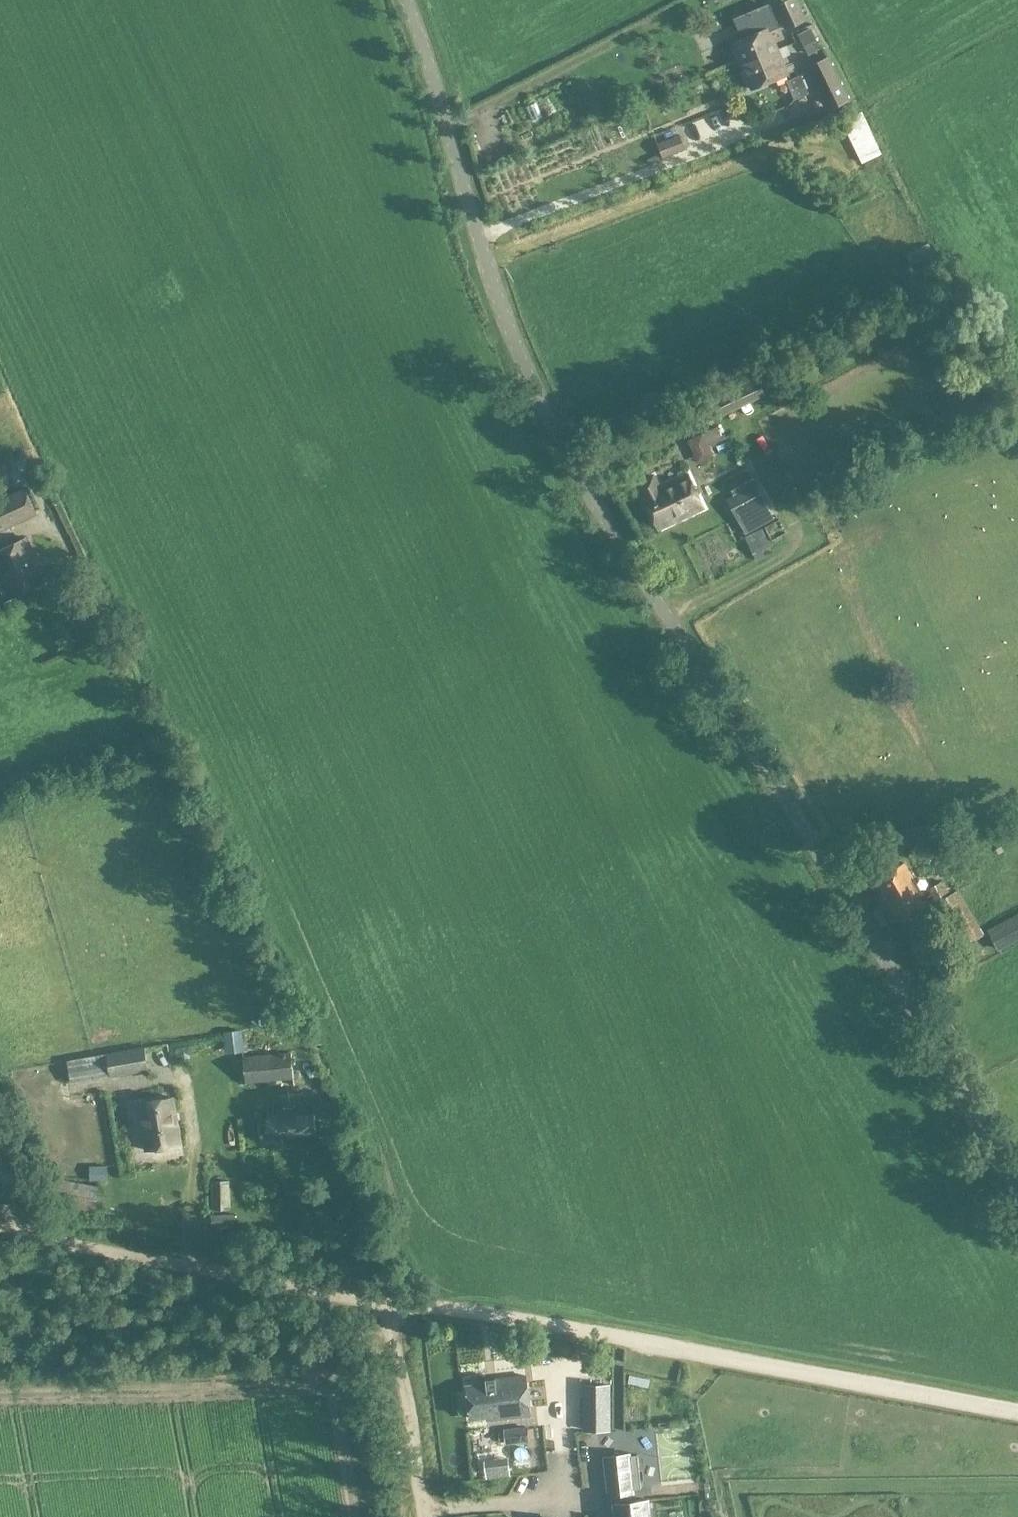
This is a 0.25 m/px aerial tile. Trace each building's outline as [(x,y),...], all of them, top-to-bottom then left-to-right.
[(786,29),(806,20),(797,0),(786,0),(775,5),(786,29)] [(774,27),(770,29),(769,28),(733,43),(741,63),(759,55),(760,61),(780,54),(773,38),(777,36),(774,27)] [(799,35),(809,54),(821,48),(811,29),(799,35)] [(759,55),(741,63),(752,89),(788,73),(780,54),(760,61),(759,55)] [(807,64),(829,107),(849,97),(827,54),(807,64)] [(695,159),(740,146),(739,142),(748,139),(739,108),(685,124),(695,159)] [(861,161),(881,152),(861,109),(841,118),(861,161)] [(663,157),(685,148),(680,135),(657,144),(663,157)] [(943,273),(928,244),(906,255),(921,284),(943,273)] [(717,401),(723,413),(767,392),(761,380),(717,401)] [(693,452),(723,437),(717,426),(688,441),(693,452)] [(749,472),(729,483),(735,494),(727,499),(746,532),(774,516),(749,472)] [(654,475),(652,476),(637,483),(643,495),(642,495),(659,529),(704,507),(688,474),(660,487),(654,475)] [(0,499),(0,530),(36,513),(24,488),(0,499)] [(748,536),(754,548),(769,542),(764,529),(748,536)] [(5,582),(9,580),(15,595),(47,580),(27,537),(0,549),(0,571),(5,582)] [(739,549),(728,558),(736,568),(747,559),(739,549)] [(931,906),(906,862),(874,880),(900,925),(931,906)] [(936,903),(963,947),(985,935),(958,890),(951,894),(943,881),(929,889),(936,903)] [(989,930),(998,950),(1017,939),(1017,914),(989,930)] [(107,1053),(111,1075),(146,1069),(143,1047),(107,1053)] [(292,1077),(292,1072),(290,1053),(243,1057),(245,1081),(292,1077)] [(68,1060),(70,1075),(96,1070),(94,1056),(68,1060)] [(179,1144),(171,1096),(138,1102),(146,1150),(179,1144)] [(266,1140),(315,1134),(313,1113),(295,1115),(294,1108),(281,1109),(281,1116),(264,1118),(266,1140)] [(47,1201),(94,1210),(99,1186),(51,1177),(47,1201)] [(211,1182),(212,1210),(230,1210),(229,1182),(211,1182)] [(211,1216),(212,1230),(234,1229),(233,1214),(211,1216)] [(497,1415),(498,1418),(531,1414),(526,1375),(485,1380),(485,1383),(467,1386),(471,1418),(497,1415)] [(609,1385),(585,1385),(585,1430),(610,1430),(609,1385)] [(529,1440),(527,1428),(505,1430),(507,1442),(529,1440)] [(610,1492),(642,1488),(638,1455),(629,1456),(629,1455),(606,1457),(610,1492)] [(485,1461),(487,1477),(510,1475),(508,1459),(485,1461)] [(617,1516),(650,1516),(648,1500),(616,1503),(617,1516)]
